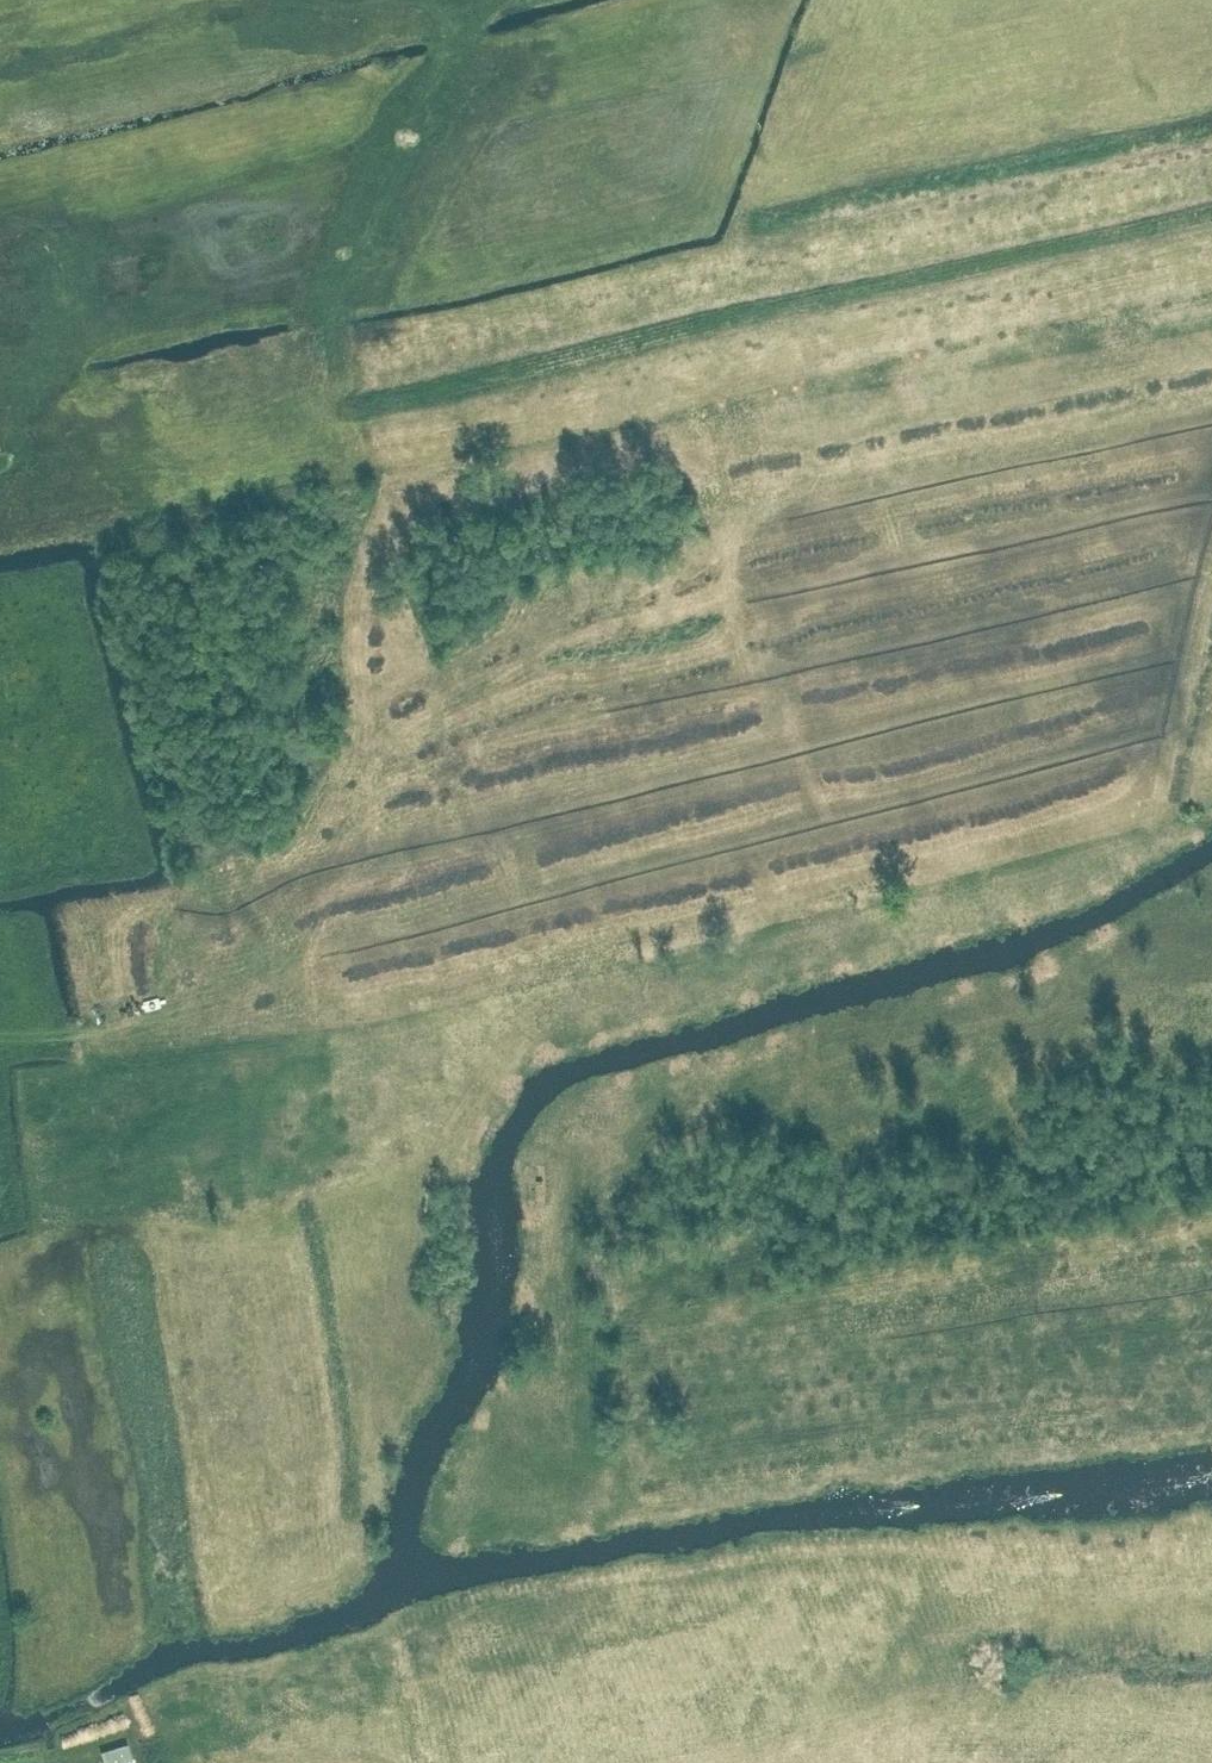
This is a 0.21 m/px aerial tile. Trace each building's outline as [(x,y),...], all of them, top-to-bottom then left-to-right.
[(121,1745),(103,1746),(104,1762),(123,1762),(121,1745)]
